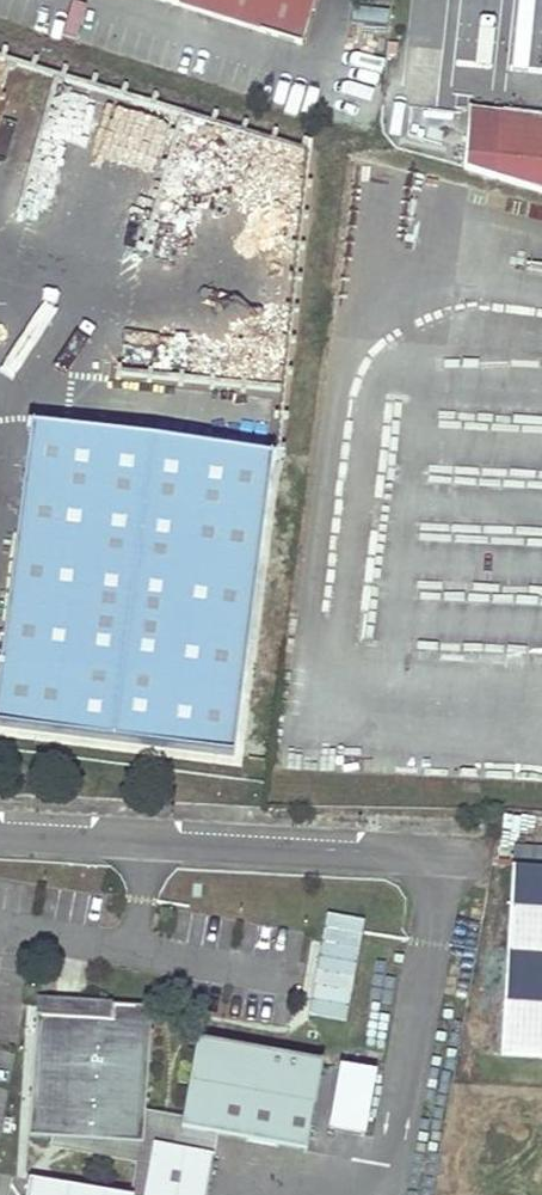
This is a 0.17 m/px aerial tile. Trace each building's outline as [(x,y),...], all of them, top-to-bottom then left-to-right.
[(300,48),(315,0),(147,0),(300,48)] [(77,38),(85,7),(71,4),(63,34),(77,38)] [(386,25),(387,10),(356,7),(355,22),(386,25)] [(494,184),(500,118),(470,115),(464,175),(494,184)] [(500,118),(494,184),(541,199),(541,122),(500,118)] [(272,461),(31,430),(0,664),(0,729),(233,758),(272,461)] [(504,1057),(541,1059),(541,874),(512,873),(504,1057)] [(306,1014),(346,1022),(361,948),(321,940),(306,1014)] [(115,1034),(116,1011),(41,1007),(40,1021),(104,1025),(103,1034),(115,1034)] [(149,1117),(156,1013),(116,1011),(115,1034),(103,1034),(104,1025),(40,1021),(32,1142),(54,1143),(147,1149),(149,1117)] [(310,1158),(326,1069),(201,1046),(187,1124),(185,1135),(221,1142),(310,1158)] [(157,1151),(217,1162),(221,1142),(185,1135),(187,1124),(149,1117),(147,1149),(54,1143),(53,1152),(139,1169),(135,1194),(149,1194),(157,1151)] [(217,1162),(157,1151),(149,1194),(211,1194),(217,1162)] [(33,1185),(32,1194),(90,1194),(33,1185)]
